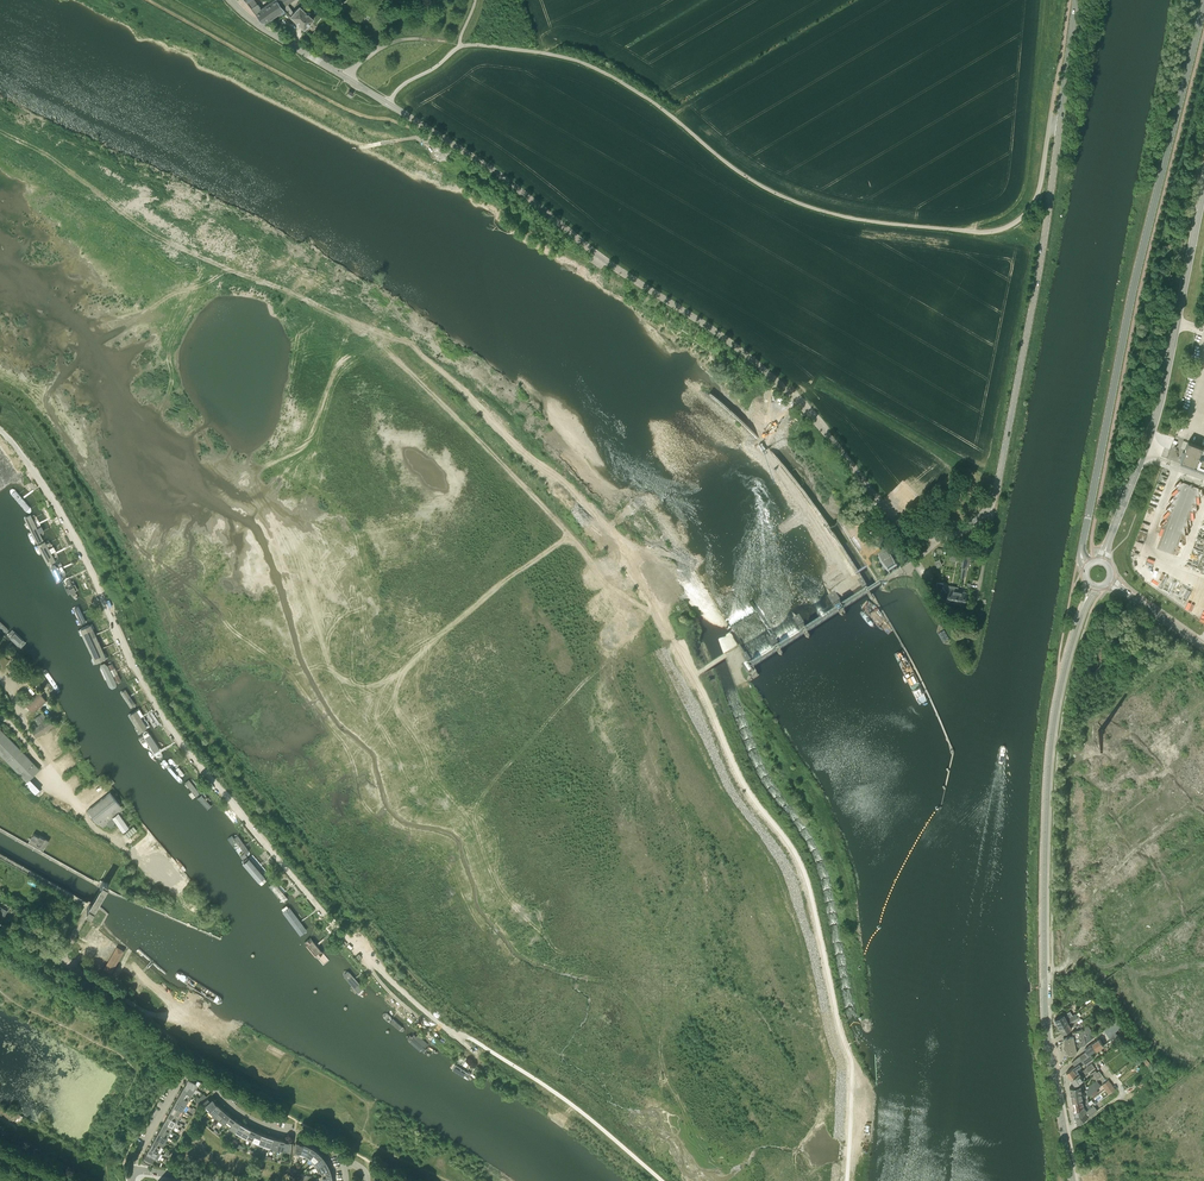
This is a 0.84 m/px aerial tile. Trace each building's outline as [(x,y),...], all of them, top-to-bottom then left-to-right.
[(284,10),(283,8),(287,5),(294,0),(273,0),(261,8),(257,3),(251,8),(260,20),(265,23),(270,20),(284,10)] [(303,1),(316,11),(314,12),(317,14),(318,13),(317,12),(320,9),(313,4),(314,4),(309,0),(304,0),(303,1)] [(299,5),(290,16),(304,29),(314,18),(299,5)] [(1203,447),(1203,446),(1188,441),(1184,452),(1183,451),(1179,461),(1203,471),(1203,446),(1203,447)] [(33,506),(18,486),(13,489),(29,509),(33,506)] [(1203,495),(1203,487),(1193,487),(1193,495),(1203,495)] [(46,537),(33,512),(26,515),(39,540),(46,537)] [(56,559),(46,539),(38,543),(48,563),(56,559)] [(869,557),(874,553),(870,547),(865,551),(869,557)] [(882,560),(884,565),(887,570),(890,573),(897,568),(896,564),(893,559),(889,555),(882,560)] [(964,555),(960,578),(963,578),(965,569),(967,569),(969,556),(964,555)] [(1152,564),(1153,559),(1147,556),(1145,562),(1152,564)] [(66,573),(61,562),(57,564),(62,575),(66,573)] [(62,578),(55,563),(50,565),(57,580),(62,578)] [(55,578),(50,567),(47,568),(52,579),(55,578)] [(1159,580),(1162,574),(1154,569),(1150,576),(1159,580)] [(971,583),(973,584),(975,573),(970,572),(970,571),(968,571),(967,575),(969,576),(967,587),(970,588),(971,583)] [(78,596),(71,579),(65,581),(73,599),(78,596)] [(947,600),(955,602),(958,590),(952,589),(952,588),(950,588),(948,588),(948,591),(946,591),(942,594),(944,597),(948,598),(947,600)] [(958,590),(955,602),(963,603),(965,592),(965,591),(963,590),(963,591),(958,590)] [(832,592),(831,592),(830,593),(829,594),(830,597),(830,599),(832,602),(832,603),(837,611),(838,610),(839,612),(842,614),(846,612),(845,609),(844,606),(839,598),(838,598),(836,596),(834,593),(832,592)] [(91,620),(83,603),(77,605),(85,622),(91,620)] [(0,619),(0,627),(6,632),(9,628),(0,619)] [(800,619),(798,619),(797,620),(798,623),(798,624),(797,625),(802,633),(803,632),(805,635),(806,635),(808,636),(809,634),(809,632),(807,629),(809,629),(803,621),(802,620),(800,619)] [(26,642),(12,628),(8,633),(21,646),(26,642)] [(83,632),(89,647),(100,643),(94,628),(83,632)] [(773,637),(771,637),(771,639),(771,641),(770,642),(775,649),(776,649),(777,651),(779,652),(781,653),(782,650),(782,648),(780,646),(781,646),(776,638),(775,639),(773,637)] [(89,647),(96,662),(107,658),(100,643),(89,647)] [(24,653),(27,656),(34,648),(31,645),(24,653)] [(115,686),(102,663),(95,667),(108,690),(115,686)] [(119,681),(110,663),(106,666),(115,683),(119,681)] [(750,663),(744,667),(750,674),(755,671),(750,663)] [(63,690),(47,669),(43,671),(59,692),(63,690)] [(135,705),(125,689),(121,691),(131,707),(135,705)] [(24,703),(33,713),(47,701),(41,694),(39,691),(24,703)] [(148,724),(137,709),(128,717),(139,731),(148,724)] [(46,719),(42,712),(34,718),(38,724),(46,719)] [(31,730),(36,737),(53,725),(49,719),(36,727),(34,724),(32,726),(34,729),(31,730)] [(40,769),(0,728),(0,753),(27,781),(40,769)] [(65,737),(71,733),(68,728),(64,731),(63,730),(61,731),(65,737)] [(163,753),(148,730),(142,734),(157,756),(163,753)] [(155,756),(143,737),(138,741),(150,760),(155,756)] [(172,758),(168,761),(181,778),(185,775),(172,758)] [(179,784),(178,784),(182,781),(181,778),(180,778),(178,775),(168,762),(164,764),(178,784),(179,784)] [(206,809),(211,804),(190,778),(185,783),(206,809)] [(123,831),(129,827),(118,812),(123,808),(110,792),(87,810),(97,822),(99,821),(103,827),(108,823),(111,827),(117,823),(123,831)] [(53,801),(52,804),(67,812),(69,809),(53,801)] [(128,836),(137,829),(134,825),(125,833),(128,836)] [(237,832),(228,839),(242,857),(250,851),(237,832)] [(41,844),(46,846),(49,840),(39,835),(39,836),(33,833),(31,838),(37,841),(36,841),(37,843),(39,844),(41,844)] [(252,857),(245,863),(262,883),(269,876),(252,857)] [(282,902),(288,896),(279,886),(274,880),(268,887),(282,902)] [(112,886),(107,883),(90,914),(95,917),(111,889),(112,886)] [(308,929),(291,907),(282,913),(301,936),(308,929)] [(19,917),(23,919),(26,915),(19,912),(19,913),(16,912),(12,920),(16,922),(19,917)] [(341,960),(325,943),(314,933),(311,936),(321,946),(324,949),(333,959),(337,963),(341,960)] [(97,934),(91,943),(98,947),(103,938),(97,934)] [(79,954),(84,945),(76,940),(71,949),(79,954)] [(104,968),(111,972),(124,950),(117,946),(104,968)] [(348,970),(344,975),(354,988),(358,992),(360,991),(364,989),(348,970)] [(1055,1019),(1059,1026),(1078,1017),(1075,1013),(1066,1018),(1064,1014),(1055,1019)] [(1078,1017),(1059,1026),(1059,1027),(1062,1033),(1072,1028),(1070,1024),(1081,1018),(1079,1016),(1078,1017)] [(402,1033),(406,1028),(395,1018),(391,1022),(402,1033)] [(1079,1029),(1083,1026),(1088,1022),(1086,1018),(1076,1026),(1079,1029)] [(1099,1038),(1104,1045),(1115,1036),(1116,1036),(1118,1035),(1116,1031),(1118,1030),(1120,1032),(1123,1030),(1121,1027),(1117,1022),(1104,1029),(1106,1032),(1099,1038)] [(1067,1054),(1077,1052),(1076,1046),(1084,1045),(1086,1043),(1086,1042),(1095,1035),(1087,1024),(1082,1028),(1072,1031),(1073,1035),(1063,1037),(1067,1054)] [(1123,1041),(1128,1037),(1124,1030),(1119,1033),(1121,1036),(1120,1037),(1123,1041)] [(430,1046),(416,1033),(409,1041),(423,1053),(430,1046)] [(1097,1050),(1104,1045),(1099,1038),(1092,1043),(1096,1049),(1097,1050)] [(1086,1051),(1089,1055),(1096,1049),(1092,1043),(1084,1048),(1086,1051)] [(1072,1062),(1075,1066),(1089,1055),(1086,1051),(1075,1059),(1072,1062)] [(1092,1058),(1089,1055),(1075,1066),(1066,1072),(1071,1078),(1082,1070),(1079,1067),(1092,1058)] [(467,1079),(471,1073),(457,1063),(456,1064),(453,1069),(467,1079)] [(1082,1070),(1071,1078),(1075,1085),(1084,1078),(1082,1076),(1095,1067),(1093,1065),(1092,1063),(1082,1070)] [(1095,1081),(1097,1079),(1102,1075),(1099,1070),(1091,1076),(1095,1081)] [(185,1084),(195,1089),(196,1090),(198,1086),(195,1084),(196,1082),(188,1078),(185,1084)] [(1086,1090),(1087,1095),(1087,1096),(1101,1085),(1097,1079),(1095,1081),(1088,1086),(1089,1086),(1088,1087),(1089,1088),(1086,1090)] [(1109,1094),(1116,1089),(1109,1079),(1102,1084),(1109,1094)] [(192,1095),(195,1089),(185,1084),(182,1089),(192,1095)] [(1071,1093),(1082,1091),(1081,1085),(1070,1087),(1071,1093)] [(179,1094),(189,1100),(192,1095),(182,1089),(179,1094)] [(1088,1098),(1087,1096),(1087,1095),(1082,1095),(1082,1091),(1071,1093),(1072,1100),(1083,1099),(1088,1098)] [(204,1093),(199,1098),(198,1099),(200,1102),(206,1096),(204,1093)] [(176,1099),(186,1105),(189,1100),(179,1094),(176,1099)] [(206,1104),(210,1109),(216,1103),(212,1099),(210,1100),(207,1098),(202,1103),(204,1106),(206,1104)] [(1079,1109),(1084,1105),(1088,1102),(1088,1098),(1083,1099),(1072,1100),(1074,1110),(1079,1109)] [(173,1105),(183,1110),(186,1105),(176,1099),(173,1105)] [(1074,1110),(1075,1116),(1080,1116),(1094,1105),(1097,1102),(1096,1100),(1090,1104),(1088,1102),(1084,1105),(1079,1109),(1074,1110)] [(208,1111),(213,1116),(221,1108),(216,1103),(210,1109),(208,1111)] [(170,1110),(181,1116),(183,1110),(173,1105),(170,1110)] [(1080,1116),(1075,1116),(1076,1123),(1081,1122),(1088,1117),(1097,1110),(1094,1105),(1080,1116)] [(216,1119),(217,1120),(225,1112),(221,1108),(213,1116),(216,1119)] [(167,1115),(177,1121),(181,1116),(170,1110),(167,1115)] [(223,1125),(225,1122),(230,1115),(225,1112),(217,1120),(223,1125)] [(164,1121),(174,1126),(177,1121),(167,1115),(164,1121)] [(225,1122),(230,1126),(235,1119),(230,1115),(225,1122)] [(228,1128),(234,1132),(240,1122),(235,1119),(230,1126),(228,1128)] [(161,1126),(170,1131),(172,1131),(174,1126),(164,1121),(161,1126)] [(236,1134),(239,1135),(245,1125),(240,1122),(234,1132),(236,1134)] [(239,1135),(245,1138),(250,1128),(247,1127),(245,1125),(239,1135)] [(159,1131),(168,1136),(170,1131),(161,1126),(159,1131)] [(245,1138),(251,1141),(255,1131),(250,1128),(245,1138)] [(155,1136),(165,1142),(169,1137),(168,1136),(159,1131),(155,1136)] [(251,1141),(257,1144),(261,1133),(255,1131),(251,1141)] [(257,1144),(264,1146),(267,1135),(261,1133),(257,1144)] [(266,1147),(270,1148),(273,1137),(267,1135),(264,1146),(266,1147)] [(153,1142),(163,1147),(165,1142),(155,1136),(153,1142)] [(270,1148),(276,1150),(279,1139),(273,1137),(270,1148)] [(283,1151),(283,1148),(285,1140),(279,1139),(276,1150),(283,1151)] [(299,1155),(299,1154),(303,1143),(295,1141),(295,1144),(294,1144),(293,1153),(299,1155)] [(150,1147),(160,1153),(163,1147),(153,1142),(150,1147)] [(299,1154),(304,1156),(310,1146),(303,1143),(299,1154)] [(304,1156),(308,1159),(316,1150),(310,1146),(304,1156)] [(147,1152),(154,1156),(157,1158),(160,1153),(150,1147),(147,1152)] [(308,1159),(312,1163),(321,1155),(316,1150),(308,1159)] [(150,1163),(152,1160),(154,1156),(147,1152),(146,1152),(143,1159),(150,1163)] [(318,1165),(325,1161),(321,1155),(312,1163),(315,1167),(318,1165)] [(321,1170),(329,1167),(325,1161),(318,1165),(318,1166),(315,1167),(318,1172),(321,1170)] [(322,1176),(331,1174),(329,1167),(321,1170),(322,1176)]
